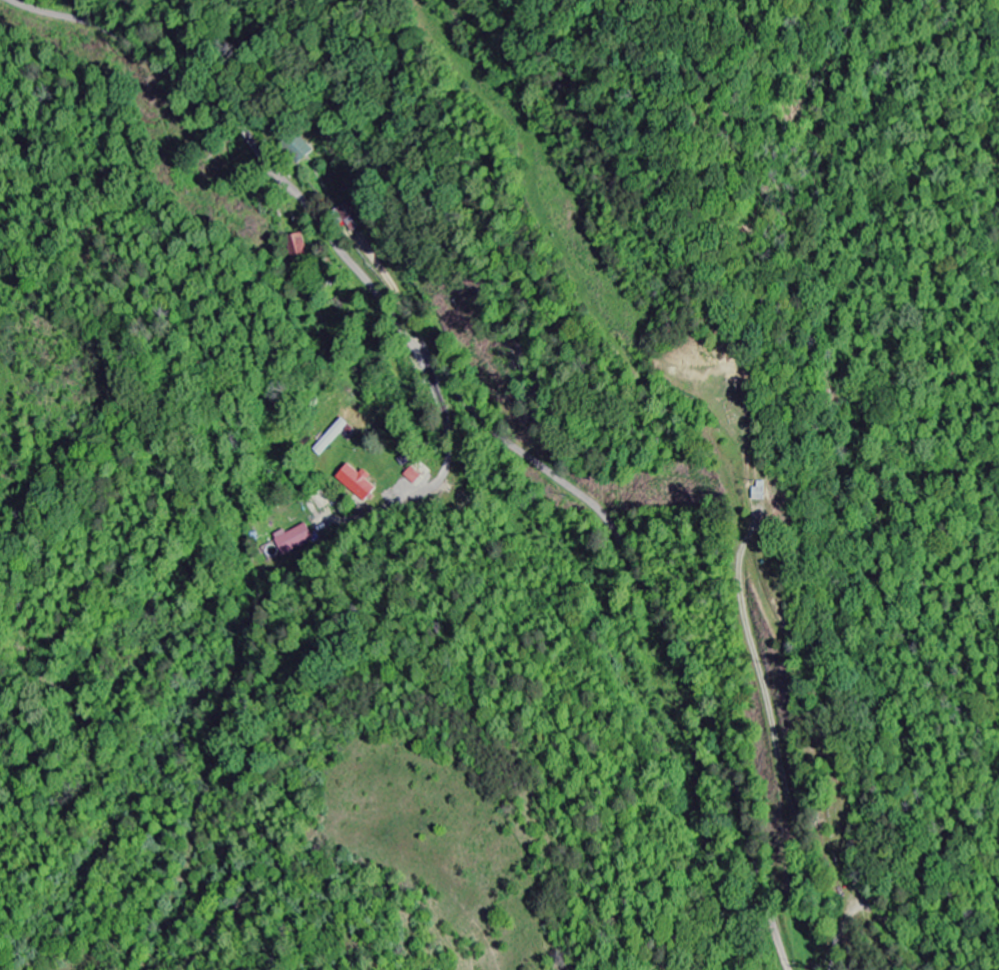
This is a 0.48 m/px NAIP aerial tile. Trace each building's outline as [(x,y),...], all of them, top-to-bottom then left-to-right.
[(352,427),(346,420),(316,448),(323,455),(352,427)] [(425,482),(434,473),(423,463),(415,472),(425,482)] [(380,490),(371,481),(374,477),(366,470),(362,474),(351,464),(338,478),(367,505),(380,490)] [(275,536),(284,555),(317,539),(310,524),(288,534),(286,531),(275,536)]
